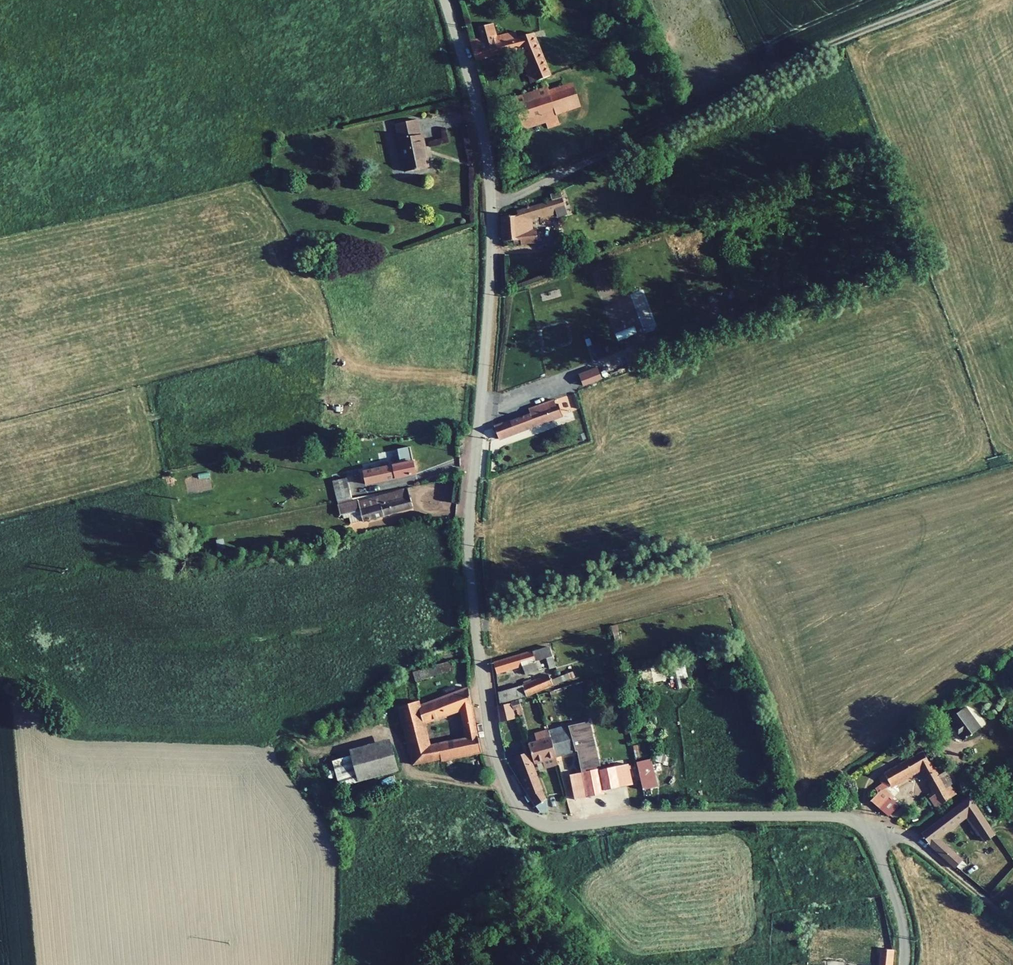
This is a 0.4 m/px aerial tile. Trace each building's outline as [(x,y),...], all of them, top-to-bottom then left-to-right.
[(483,39),(470,41),(476,61),(519,48),(531,83),(539,81),(549,78),(533,33),(516,39),(513,32),(499,37),(494,24),(479,28),(483,39)] [(573,83),(549,90),(557,114),(581,107),(573,83)] [(548,87),(490,106),(493,114),(518,106),(523,129),(558,118),(557,114),(549,90),(548,87)] [(410,123),(402,125),(414,172),(426,169),(418,138),(414,139),(410,123)] [(402,125),(387,129),(399,176),(414,172),(402,125)] [(522,218),(508,221),(513,244),(529,241),(530,246),(545,243),(543,231),(527,235),(525,224),(544,219),(545,221),(553,219),(549,205),(521,213),(522,218)] [(598,366),(578,372),(583,385),(602,378),(598,366)] [(532,410),(499,422),(502,433),(564,410),(567,409),(561,394),(530,405),(532,410)] [(408,465),(388,469),(390,480),(411,475),(408,465)] [(357,471),(340,475),(346,503),(364,499),(357,471)] [(404,500),(356,514),(362,532),(409,519),(404,500)] [(554,641),(500,658),(503,668),(527,659),(531,667),(546,663),(544,655),(551,652),(554,660),(560,658),(554,641)] [(437,664),(408,671),(410,681),(439,673),(437,664)] [(641,667),(642,682),(664,681),(663,665),(641,667)] [(552,670),(511,686),(515,698),(556,682),(552,670)] [(437,763),(477,755),(463,689),(411,703),(391,708),(391,711),(409,766),(436,760),(437,763)] [(408,690),(387,694),(391,708),(411,703),(408,690)] [(530,696),(523,699),(526,706),(532,704),(530,696)] [(510,702),(494,706),(499,722),(515,718),(510,702)] [(967,703),(955,712),(967,733),(981,723),(967,703)] [(955,712),(949,716),(963,736),(967,733),(955,712)] [(552,725),(553,727),(558,750),(583,745),(580,728),(576,729),(574,721),(552,725)] [(597,726),(580,728),(583,745),(587,768),(591,793),(610,790),(637,785),(633,762),(605,767),(597,726)] [(535,743),(532,744),(537,755),(549,753),(550,760),(557,759),(555,751),(558,750),(553,727),(545,728),(546,733),(533,735),(535,743)] [(386,736),(346,749),(357,783),(397,770),(386,736)] [(532,744),(519,750),(536,792),(542,800),(549,808),(551,809),(559,807),(555,797),(543,773),(537,755),(532,744)] [(941,801),(949,796),(924,746),(885,768),(887,770),(880,774),(884,780),(877,785),(880,788),(872,795),(893,815),(902,806),(890,794),(892,792),(885,784),(921,762),(941,801)] [(655,751),(639,754),(646,788),(662,785),(655,751)] [(577,771),(582,795),(591,793),(587,768),(577,771)] [(923,831),(933,842),(956,863),(960,863),(982,885),(1012,862),(1012,855),(992,825),(970,794),(923,831)] [(563,796),(555,797),(559,807),(562,814),(570,815),(563,796)] [(871,964),(883,964),(885,954),(872,953),(871,964)]
